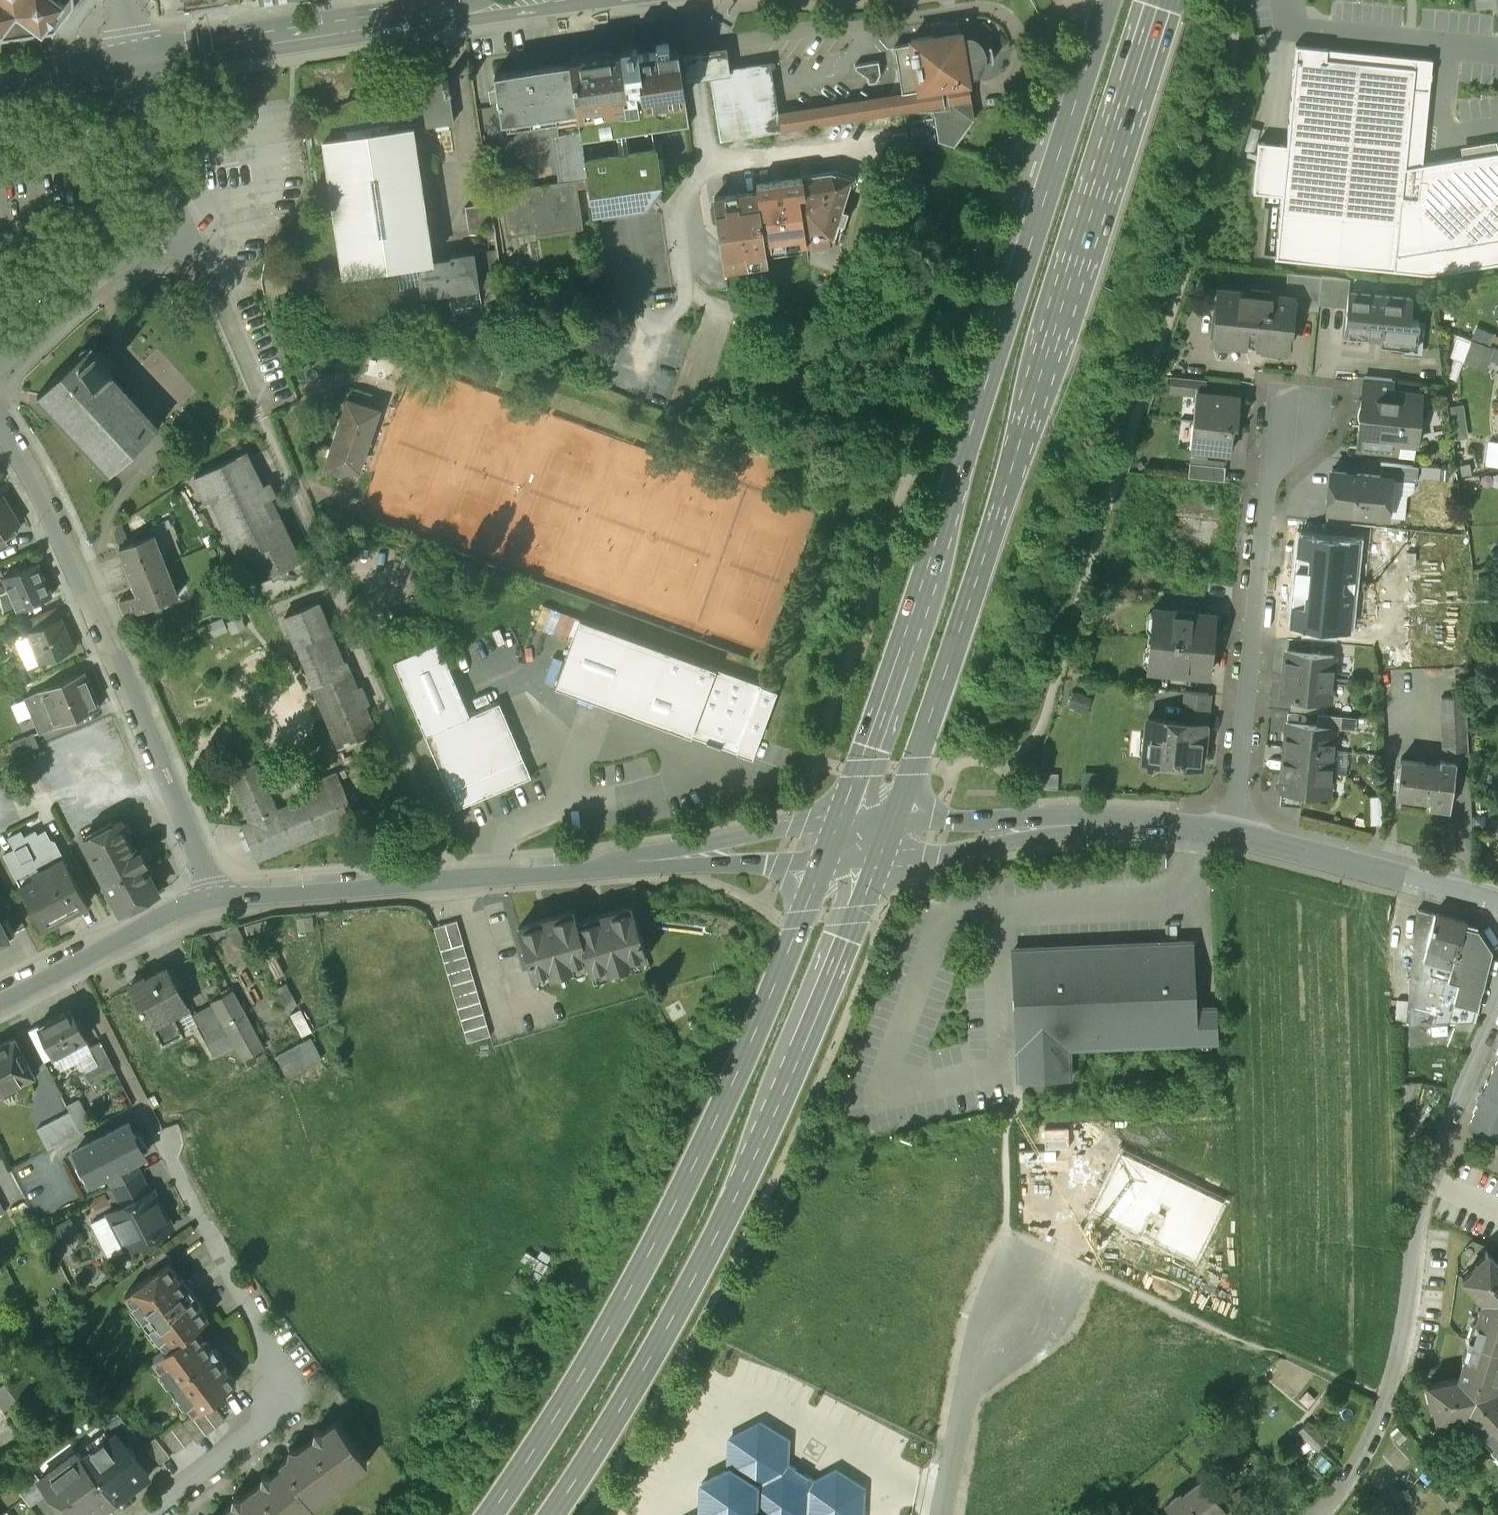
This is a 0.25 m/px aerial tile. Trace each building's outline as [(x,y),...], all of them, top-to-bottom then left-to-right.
[(70,9),(58,0),(0,0),(0,37),(55,30),(70,9)] [(70,9),(74,3),(74,0),(58,0),(70,9)] [(933,34),(911,38),(911,42),(894,44),(902,91),(968,81),(968,76),(977,74),(980,71),(983,67),(985,63),(986,59),(991,58),(991,59),(992,59),(992,51),(990,43),(989,43),(989,44),(984,45),(981,41),(978,38),(974,35),(971,33),(961,35),(960,30),(959,30),(958,22),(948,24),(947,20),(931,22),(933,34)] [(699,49),(679,52),(683,80),(703,77),(711,76),(710,69),(729,66),(726,45),(699,49)] [(1432,57),(1296,45),(1287,143),(1259,141),(1254,192),(1282,195),(1276,257),(1411,270),(1432,57)] [(623,52),(570,60),(580,128),(582,140),(617,135),(625,134),(689,124),(678,52),(670,54),(669,46),(623,52)] [(570,60),(513,69),(495,72),(501,119),(556,111),(557,120),(550,121),(551,132),(580,128),(570,61),(570,60)] [(730,72),(711,76),(721,138),(933,105),(933,104),(952,100),(975,117),(968,81),(902,91),(778,111),(774,86),(770,60),(729,66),(730,72)] [(879,60),(855,63),(855,67),(867,76),(868,82),(877,80),(880,72),(879,60)] [(412,100),(314,115),(316,130),(317,141),(325,140),(345,272),(381,267),(434,259),(414,126),(455,120),(448,79),(410,85),(412,100)] [(952,100),(933,104),(933,105),(938,141),(940,140),(954,145),(975,117),(952,100)] [(580,128),(551,132),(559,181),(588,177),(585,160),(582,140),(580,128)] [(620,155),(585,160),(588,177),(589,185),(593,211),(644,204),(661,180),(656,149),(628,153),(625,134),(617,135),(620,155)] [(1497,261),(1497,151),(1422,163),(1412,270),(1429,272),(1442,271),(1497,261)] [(830,169),(807,173),(808,176),(801,177),(804,191),(799,191),(806,238),(838,234),(837,225),(852,177),(830,169)] [(559,181),(501,190),(505,223),(530,219),(531,226),(535,225),(537,233),(583,226),(577,186),(589,185),(588,177),(559,181)] [(801,177),(756,183),(757,190),(765,246),(806,240),(806,238),(799,191),(804,191),(801,177)] [(757,190),(714,196),(725,266),(767,259),(765,246),(757,190)] [(490,202),(467,205),(471,230),(494,226),(490,202)] [(497,250),(476,253),(481,288),(450,293),(452,311),(505,304),(497,250)] [(434,259),(381,267),(385,295),(397,293),(398,300),(450,293),(481,288),(476,253),(434,259)] [(1321,274),(1288,271),(1286,297),(1294,297),(1293,309),(1317,311),(1318,302),(1321,274)] [(1271,291),(1251,289),(1250,293),(1219,290),(1214,341),(1237,343),(1237,345),(1249,346),(1249,344),(1289,348),(1293,309),(1294,297),(1286,297),(1270,295),(1271,291)] [(1412,296),(1348,291),(1346,314),(1349,314),(1348,333),(1382,336),(1381,342),(1416,345),(1418,319),(1410,318),(1412,296)] [(99,348),(96,345),(94,347),(86,345),(82,347),(81,349),(80,350),(79,355),(37,393),(41,398),(40,399),(43,403),(43,402),(50,409),(49,410),(52,413),(54,411),(58,416),(59,416),(93,453),(104,465),(104,466),(109,471),(128,453),(131,452),(134,450),(136,448),(139,445),(140,442),(159,425),(144,408),(108,371),(114,365),(111,362),(113,361),(109,357),(109,358),(103,351),(104,351),(100,347),(99,348)] [(1393,377),(1366,374),(1363,401),(1365,403),(1367,403),(1365,420),(1364,420),(1361,422),(1359,447),(1398,451),(1399,441),(1416,443),(1421,392),(1391,389),(1393,377)] [(1206,378),(1170,375),(1169,391),(1196,393),(1196,391),(1205,392),(1206,378)] [(372,394),(350,387),(347,396),(369,403),(372,394)] [(1205,392),(1196,391),(1196,393),(1193,419),(1233,423),(1233,424),(1237,424),(1240,396),(1205,392)] [(347,396),(325,467),(339,472),(353,469),(375,405),(369,403),(347,396)] [(1233,423),(1193,419),(1191,447),(1230,451),(1233,424),(1233,423)] [(245,450),(193,476),(206,501),(212,498),(242,558),(249,554),(261,578),(302,558),(271,496),(276,494),(270,481),(262,484),(245,450)] [(1225,465),(1190,461),(1189,475),(1224,479),(1225,465)] [(1417,464),(1380,461),(1379,473),(1390,475),(1390,477),(1415,479),(1417,464)] [(1379,473),(1330,469),(1328,495),(1335,495),(1334,507),(1327,506),(1327,509),(1351,511),(1386,515),(1390,477),(1390,475),(1379,473)] [(0,494),(0,535),(3,533),(6,538),(19,531),(16,526),(21,522),(3,492),(0,494)] [(1351,511),(1327,509),(1325,521),(1349,523),(1351,511)] [(153,532),(119,546),(137,592),(119,599),(126,615),(178,594),(153,532)] [(1298,532),(1289,624),(1349,630),(1358,538),(1298,532)] [(1490,551),(1494,564),(1497,563),(1497,549),(1490,551)] [(40,562),(4,577),(18,609),(53,594),(40,562)] [(343,659),(318,600),(283,615),(296,644),(297,643),(314,683),(313,684),(340,746),(376,730),(345,659),(343,659)] [(545,602),(539,624),(553,628),(560,606),(545,602)] [(1195,611),(1171,608),(1170,610),(1156,608),(1154,608),(1152,627),(1156,627),(1155,638),(1211,644),(1212,632),(1213,632),(1214,617),(1214,614),(1212,613),(1212,614),(1195,612),(1195,611)] [(570,615),(553,661),(562,664),(579,618),(570,615)] [(62,616),(16,635),(30,666),(75,647),(62,616)] [(777,690),(580,617),(555,685),(616,707),(630,668),(705,696),(751,713),(766,719),(777,690)] [(1211,644),(1155,638),(1154,650),(1150,649),(1148,668),(1150,668),(1165,669),(1164,671),(1189,673),(1189,672),(1206,673),(1206,674),(1208,674),(1208,671),(1209,671),(1211,656),(1210,656),(1211,644)] [(439,640),(393,659),(456,807),(531,776),(499,702),(471,713),(439,640)] [(1334,655),(1287,651),(1285,673),(1332,678),(1334,655)] [(705,696),(630,668),(616,707),(691,735),(693,729),(705,696)] [(85,671),(25,696),(26,697),(27,697),(34,714),(33,714),(40,731),(100,706),(85,671)] [(1332,678),(1285,673),(1282,697),(1293,698),(1321,701),(1330,701),(1332,678)] [(1209,692),(1185,690),(1182,720),(1204,722),(1204,723),(1206,723),(1209,692)] [(1440,694),(1442,752),(1468,751),(1467,720),(1466,693),(1440,694)] [(751,713),(705,696),(693,729),(738,746),(751,713)] [(1321,701),(1293,698),(1291,709),(1320,712),(1321,701)] [(1358,716),(1320,712),(1319,725),(1335,727),(1357,730),(1358,716)] [(738,746),(736,752),(752,757),(766,719),(751,713),(738,746)] [(1182,720),(1148,716),(1146,734),(1150,738),(1148,752),(1147,752),(1142,756),(1141,761),(1145,766),(1151,767),(1156,763),(1156,761),(1200,765),(1204,723),(1204,722),(1182,720)] [(1319,725),(1288,722),(1286,744),(1333,749),(1335,727),(1319,725)] [(33,733),(10,743),(15,754),(38,745),(33,733)] [(1333,749),(1286,744),(1284,767),(1331,772),(1333,749)] [(1439,763),(1400,758),(1395,792),(1429,797),(1428,805),(1449,808),(1455,761),(1440,759),(1439,763)] [(277,809),(257,761),(230,773),(251,821),(242,824),(256,859),(357,817),(337,770),(309,782),(314,794),(277,809)] [(1331,772),(1284,767),(1282,791),(1302,793),(1328,795),(1331,772)] [(1302,793),(1282,791),(1280,802),(1301,804),(1302,793)] [(119,819),(84,837),(106,879),(141,861),(144,866),(149,864),(141,849),(136,851),(119,819)] [(50,839),(45,830),(37,835),(35,831),(24,837),(20,830),(8,836),(14,847),(3,853),(43,927),(88,903),(54,840),(50,839)] [(141,861),(106,879),(121,908),(156,889),(144,866),(141,861)] [(577,922),(588,960),(591,972),(607,967),(608,969),(631,962),(630,960),(646,956),(632,906),(577,922)] [(1464,920),(1417,908),(1408,999),(1406,1021),(1406,1022),(1448,1020),(1453,1000),(1476,1006),(1491,948),(1477,927),(1463,924),(1464,920)] [(588,960),(577,922),(574,910),(519,926),(533,976),(549,971),(550,973),(573,967),(572,965),(588,960)] [(0,921),(0,946),(2,945),(0,941),(14,934),(6,918),(0,921)] [(490,1035),(457,920),(434,926),(467,1041),(490,1035)] [(1192,939),(1017,947),(1022,1080),(1070,1078),(1069,1047),(1217,1041),(1216,1014),(1195,1015),(1192,939)] [(167,966),(146,978),(144,975),(129,984),(161,1044),(184,1032),(173,1013),(188,1005),(167,966)] [(231,989),(212,999),(236,1043),(244,1057),(262,1048),(231,989)] [(1408,999),(1397,998),(1395,1019),(1406,1021),(1408,999)] [(1476,1006),(1453,1000),(1448,1020),(1473,1019),(1476,1006)] [(214,1003),(192,1015),(214,1055),(236,1043),(214,1003)] [(71,1007),(38,1024),(54,1054),(56,1053),(63,1066),(87,1054),(80,1040),(86,1037),(71,1007)] [(291,1073),(325,1055),(314,1034),(279,1052),(291,1073)] [(0,1044),(0,1092),(34,1074),(15,1036),(0,1044)] [(100,1040),(89,1045),(98,1063),(109,1057),(100,1040)] [(98,1063),(85,1070),(91,1082),(115,1070),(109,1057),(98,1063)] [(1484,1090),(1482,1089),(1477,1099),(1480,1100),(1470,1125),(1497,1137),(1497,1058),(1484,1090)] [(154,1093),(147,1097),(152,1107),(159,1103),(154,1093)] [(81,1105),(70,1111),(77,1125),(88,1119),(81,1105)] [(69,1110),(37,1127),(48,1148),(81,1132),(77,1125),(70,1111),(69,1110)] [(129,1122),(75,1149),(92,1181),(106,1174),(111,1184),(140,1170),(134,1160),(145,1154),(129,1122)] [(140,1170),(111,1184),(122,1206),(151,1191),(140,1170)] [(122,1206),(108,1213),(118,1234),(130,1228),(138,1243),(142,1241),(147,1242),(153,1240),(154,1234),(172,1225),(154,1190),(151,1191),(122,1206)] [(164,1249),(145,1263),(152,1273),(168,1262),(171,1259),(164,1249)] [(1491,1254),(1479,1266),(1473,1265),(1462,1276),(1483,1298),(1480,1308),(1478,1307),(1476,1316),(1478,1321),(1473,1338),(1497,1345),(1497,1262),(1491,1254)] [(180,1278),(168,1262),(152,1273),(125,1294),(149,1326),(153,1323),(161,1334),(157,1337),(165,1348),(195,1326),(208,1316),(200,1305),(202,1304),(194,1293),(192,1295),(187,1288),(189,1287),(181,1277),(180,1278)] [(165,1348),(152,1357),(161,1369),(165,1365),(174,1377),(170,1380),(194,1412),(211,1400),(236,1381),(224,1365),(226,1363),(206,1335),(203,1337),(195,1326),(165,1348)] [(1473,1338),(1468,1355),(1463,1357),(1460,1366),(1462,1366),(1458,1376),(1433,1382),(1436,1398),(1433,1403),(1437,1418),(1467,1411),(1473,1418),(1472,1419),(1478,1426),(1484,1426),(1496,1439),(1497,1437),(1497,1345),(1473,1338)] [(194,1412),(182,1421),(179,1418),(160,1432),(175,1452),(194,1438),(196,1441),(225,1419),(211,1400),(194,1412)] [(137,1437),(118,1411),(102,1423),(111,1435),(117,1431),(127,1445),(137,1437)] [(1324,1437),(1305,1418),(1295,1428),(1315,1447),(1324,1437)] [(295,1513),(309,1503),(312,1508),(314,1506),(312,1503),(327,1491),(324,1487),(332,1480),(336,1485),(351,1474),(347,1469),(363,1457),(335,1420),(323,1429),(315,1428),(314,1436),(298,1448),(289,1447),(288,1455),(279,1462),(282,1465),(271,1473),(262,1472),(261,1481),(242,1495),(233,1494),(232,1502),(223,1509),(226,1512),(222,1514),(296,1514),(295,1513)] [(815,1479),(788,1463),(790,1438),(759,1420),(728,1436),(727,1466),(699,1479),(698,1513),(694,1514),(864,1514),(866,1487),(836,1468),(815,1479)] [(111,1435),(82,1457),(115,1501),(149,1475),(127,1445),(117,1431),(111,1435)] [(155,1436),(146,1443),(161,1463),(170,1456),(155,1436)] [(40,1478),(49,1490),(67,1514),(96,1514),(115,1501),(82,1457),(77,1450),(40,1478)] [(33,1469),(14,1483),(29,1504),(49,1490),(40,1478),(33,1469)] [(1182,1494),(1179,1491),(1163,1504),(1172,1514),(1207,1514),(1220,1504),(1224,1509),(1225,1508),(1201,1478),(1182,1494)] [(1254,1505),(1239,1485),(1228,1494),(1244,1513),(1254,1505)] [(1374,1501),(1387,1514),(1399,1514),(1403,1512),(1385,1492),(1374,1501)]
